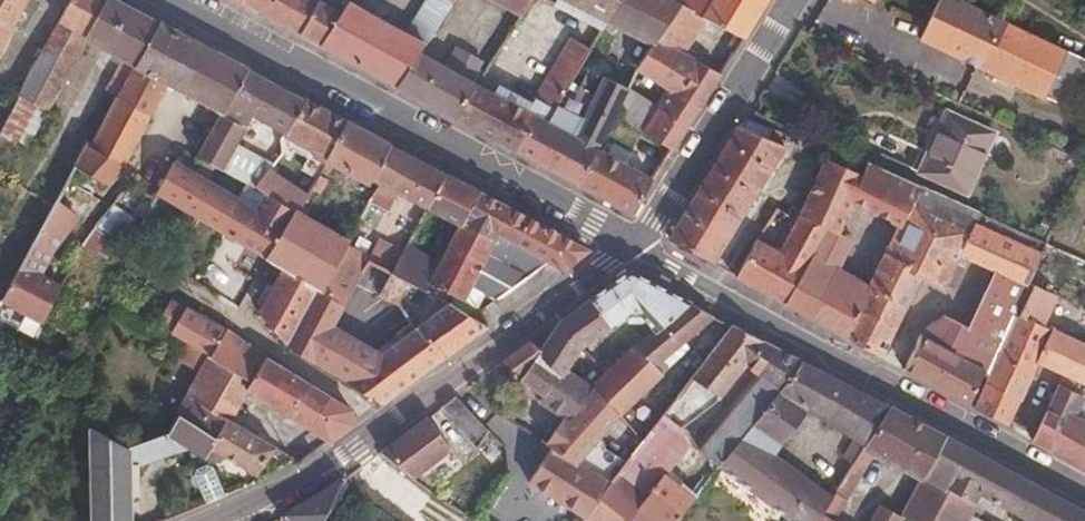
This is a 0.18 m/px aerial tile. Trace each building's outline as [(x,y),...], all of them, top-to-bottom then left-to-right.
[(3,58),(34,0),(0,0),(0,57),(3,58)] [(120,99),(162,24),(116,0),(76,0),(24,94),(41,103),(48,107),(87,39),(125,58),(107,92),(120,99)] [(236,2),(262,16),(272,0),(237,0),(236,2)] [(262,16),(303,39),(324,2),(325,0),(272,0),(262,16)] [(443,0),(423,0),(401,34),(422,46),(449,3),(443,0)] [(533,0),(495,0),(518,13),(533,0)] [(586,10),(605,20),(617,0),(568,0),(586,10)] [(658,42),(678,6),(677,5),(667,0),(617,0),(605,20),(602,26),(610,31),(614,25),(635,37),(654,49),(658,42)] [(678,6),(703,20),(714,0),(679,0),(677,5),(678,6)] [(703,20),(741,40),(766,0),(714,0),(703,20)] [(964,0),(938,0),(921,36),(976,64),(1045,97),(1062,62),(1068,50),(964,0)] [(303,39),(321,49),(343,13),(324,2),(303,39)] [(343,13),(321,49),(395,90),(417,53),(422,46),(401,34),(349,4),(343,13)] [(703,20),(678,6),(658,42),(683,56),(703,20)] [(605,20),(586,10),(571,36),(588,45),(602,26),(605,20)] [(172,84),(227,114),(251,72),(253,70),(196,40),(195,42),(162,24),(120,99),(94,145),(129,162),(172,84)] [(502,98),(476,84),(455,120),(516,152),(536,117),(543,121),(555,100),(577,62),(588,45),(571,36),(527,111),(520,108),(502,98)] [(622,61),(629,65),(642,72),(654,49),(635,37),(622,61)] [(683,56),(658,42),(654,49),(642,72),(638,78),(663,93),(698,112),(719,77),(683,56)] [(476,84),(417,53),(395,90),(455,120),(476,84)] [(638,78),(642,72),(629,65),(618,84),(630,91),(638,78)] [(289,134),(308,102),(251,72),(227,114),(201,158),(225,171),(246,131),(254,115),(289,134)] [(536,117),(516,152),(578,184),(597,150),(615,118),(630,91),(618,84),(604,77),(572,136),(555,127),(566,107),(555,100),(543,121),(536,117)] [(663,93),(638,78),(630,91),(615,118),(640,134),(663,93)] [(524,101),(505,91),(502,98),(520,108),(524,101)] [(698,112),(663,93),(640,134),(673,153),(698,112)] [(24,94),(17,107),(0,138),(0,152),(11,158),(41,103),(24,94)] [(327,154),(348,120),(310,99),(308,102),(289,134),(327,154)] [(995,133),(945,110),(917,170),(966,194),(995,133)] [(375,184),(378,177),(392,146),(393,144),(348,120),(327,154),(325,157),(375,184)] [(760,137),(741,125),(669,242),(710,265),(777,155),(780,156),(789,142),(765,130),(760,137)] [(225,171),(259,191),(268,176),(282,151),(246,131),(225,171)] [(36,238),(57,249),(129,162),(94,145),(86,141),(36,238)] [(434,206),(449,176),(392,146),(378,177),(384,180),(434,206)] [(597,150),(578,184),(636,214),(656,182),(597,150)] [(900,227),(919,185),(868,162),(859,177),(816,156),(812,164),(817,168),(792,209),(828,228),(836,232),(851,202),(900,227)] [(189,177),(172,167),(157,195),(265,254),(293,210),(267,195),(257,212),(189,177)] [(301,196),(268,176),(259,191),(267,195),(293,210),(301,196)] [(498,236),(512,209),(449,176),(434,206),(465,223),(497,240),(498,236)] [(954,268),(961,254),(976,225),(982,213),(919,185),(900,227),(871,287),(846,340),(880,358),(920,275),(944,287),(946,284),(954,268)] [(517,246),(531,220),(512,209),(498,236),(517,246)] [(783,308),(828,228),(792,209),(788,215),(770,247),(755,238),(735,280),(783,308)] [(323,291),(348,246),(346,246),(349,241),(293,210),(265,254),(263,257),(286,270),(322,290),(323,291)] [(592,252),(531,220),(517,246),(549,262),(566,271),(592,252)] [(497,240),(465,223),(445,259),(435,278),(466,300),(474,283),(498,300),(526,279),(490,254),(497,240)] [(985,387),(1031,283),(1027,281),(1038,256),(976,225),(961,254),(997,271),(969,329),(956,323),(958,317),(951,314),(949,319),(946,319),(927,330),(923,336),(920,334),(902,370),(970,406),(980,385),(985,387)] [(783,308),(811,322),(838,269),(833,267),(848,238),(836,232),(828,228),(783,308)] [(47,268),(57,249),(36,238),(26,257),(47,268)] [(853,241),(848,238),(833,267),(838,269),(853,241)] [(445,259),(415,244),(400,273),(411,279),(429,288),(435,278),(445,259)] [(370,258),(348,246),(323,291),(345,303),(358,280),(370,258)] [(47,268),(26,257),(7,294),(46,315),(66,279),(47,268)] [(392,298),(399,301),(411,279),(400,273),(370,258),(358,280),(392,298)] [(954,268),(946,284),(954,288),(962,272),(954,268)] [(846,340),(871,287),(838,269),(811,322),(846,340)] [(309,313),(322,290),(286,270),(262,313),(292,346),(309,313)] [(665,327),(694,306),(631,271),(566,321),(568,327),(585,350),(634,317),(643,317),(655,334),(665,327)] [(1042,327),(1057,295),(1031,283),(985,387),(975,408),(1007,426),(1010,421),(1037,361),(1063,373),(1077,380),(1084,384),(1084,348),(1042,327)] [(322,290),(309,313),(332,326),(345,303),(323,291),(322,290)] [(406,311),(399,301),(392,298),(386,303),(397,318),(406,311)] [(1073,303),(1064,299),(1059,308),(1067,312),(1073,303)] [(419,329),(442,361),(485,330),(463,313),(452,305),(419,329)] [(481,313),(472,306),(463,313),(485,330),(494,323),(481,313)] [(694,306),(665,327),(640,352),(653,367),(718,318),(694,306)] [(215,356),(256,379),(269,358),(225,326),(191,307),(177,332),(176,334),(215,356)] [(332,326),(309,313),(292,346),(348,380),(382,355),(332,326)] [(566,321),(541,349),(569,371),(579,355),(585,350),(568,327),(566,321)] [(702,449),(722,465),(804,363),(737,328),(664,413),(684,427),(722,399),(752,363),(766,372),(702,449)] [(418,379),(442,361),(419,329),(382,355),(348,380),(385,403),(418,379)] [(569,371),(541,349),(533,342),(517,354),(508,360),(517,368),(513,372),(515,384),(523,390),(524,390),(527,387),(546,398),(541,405),(569,423),(592,388),(569,371)] [(653,367),(640,352),(597,386),(599,388),(620,411),(659,374),(653,367)] [(256,379),(215,356),(195,393),(232,418),(251,388),(256,379)] [(269,358),(256,379),(251,388),(330,442),(354,425),(352,410),(269,358)] [(722,465),(804,520),(817,520),(822,515),(835,494),(774,452),(812,408),(868,444),(894,411),(804,363),(722,465)] [(1058,383),(1072,390),(1077,380),(1063,373),(1058,383)] [(1077,380),(1072,390),(1084,396),(1084,384),(1077,380)] [(1084,470),(1084,427),(1074,421),(1084,396),(1072,390),(1058,383),(1036,435),(1033,440),(1084,470)] [(592,438),(620,411),(599,388),(596,392),(592,388),(569,423),(592,438)] [(195,393),(186,410),(223,434),(232,418),(195,393)] [(444,407),(457,417),(483,439),(493,426),(459,396),(444,407)] [(223,434),(186,410),(171,435),(189,446),(208,459),(216,447),(227,454),(258,475),(276,448),(232,418),(223,434)] [(894,411),(868,444),(929,479),(952,442),(894,411)] [(664,413),(644,437),(611,483),(589,513),(601,520),(635,520),(670,473),(693,440),(684,427),(664,413)] [(456,446),(432,416),(413,429),(382,453),(415,474),(456,446)] [(483,439),(457,417),(454,421),(481,444),(483,439)] [(569,423),(554,445),(578,461),(592,438),(569,423)] [(93,428),(93,520),(135,520),(133,466),(132,447),(93,428)] [(189,446),(171,435),(132,447),(133,466),(189,446)] [(999,466),(952,442),(929,479),(975,505),(982,494),(999,466)] [(578,461),(554,445),(534,476),(589,513),(611,483),(578,461)] [(227,454),(216,447),(208,459),(219,466),(227,454)] [(228,495),(212,466),(194,476),(208,503),(228,495)] [(999,466),(982,494),(1031,520),(1082,520),(1084,517),(1084,512),(999,466)] [(670,473),(635,520),(660,520),(663,517),(668,520),(679,520),(696,499),(670,473)] [(345,479),(317,499),(283,517),(286,520),(328,520),(351,488),(345,479)] [(907,514),(918,520),(965,520),(968,515),(975,505),(929,479),(907,514)] [(907,514),(884,500),(870,520),(903,520),(907,514)]
